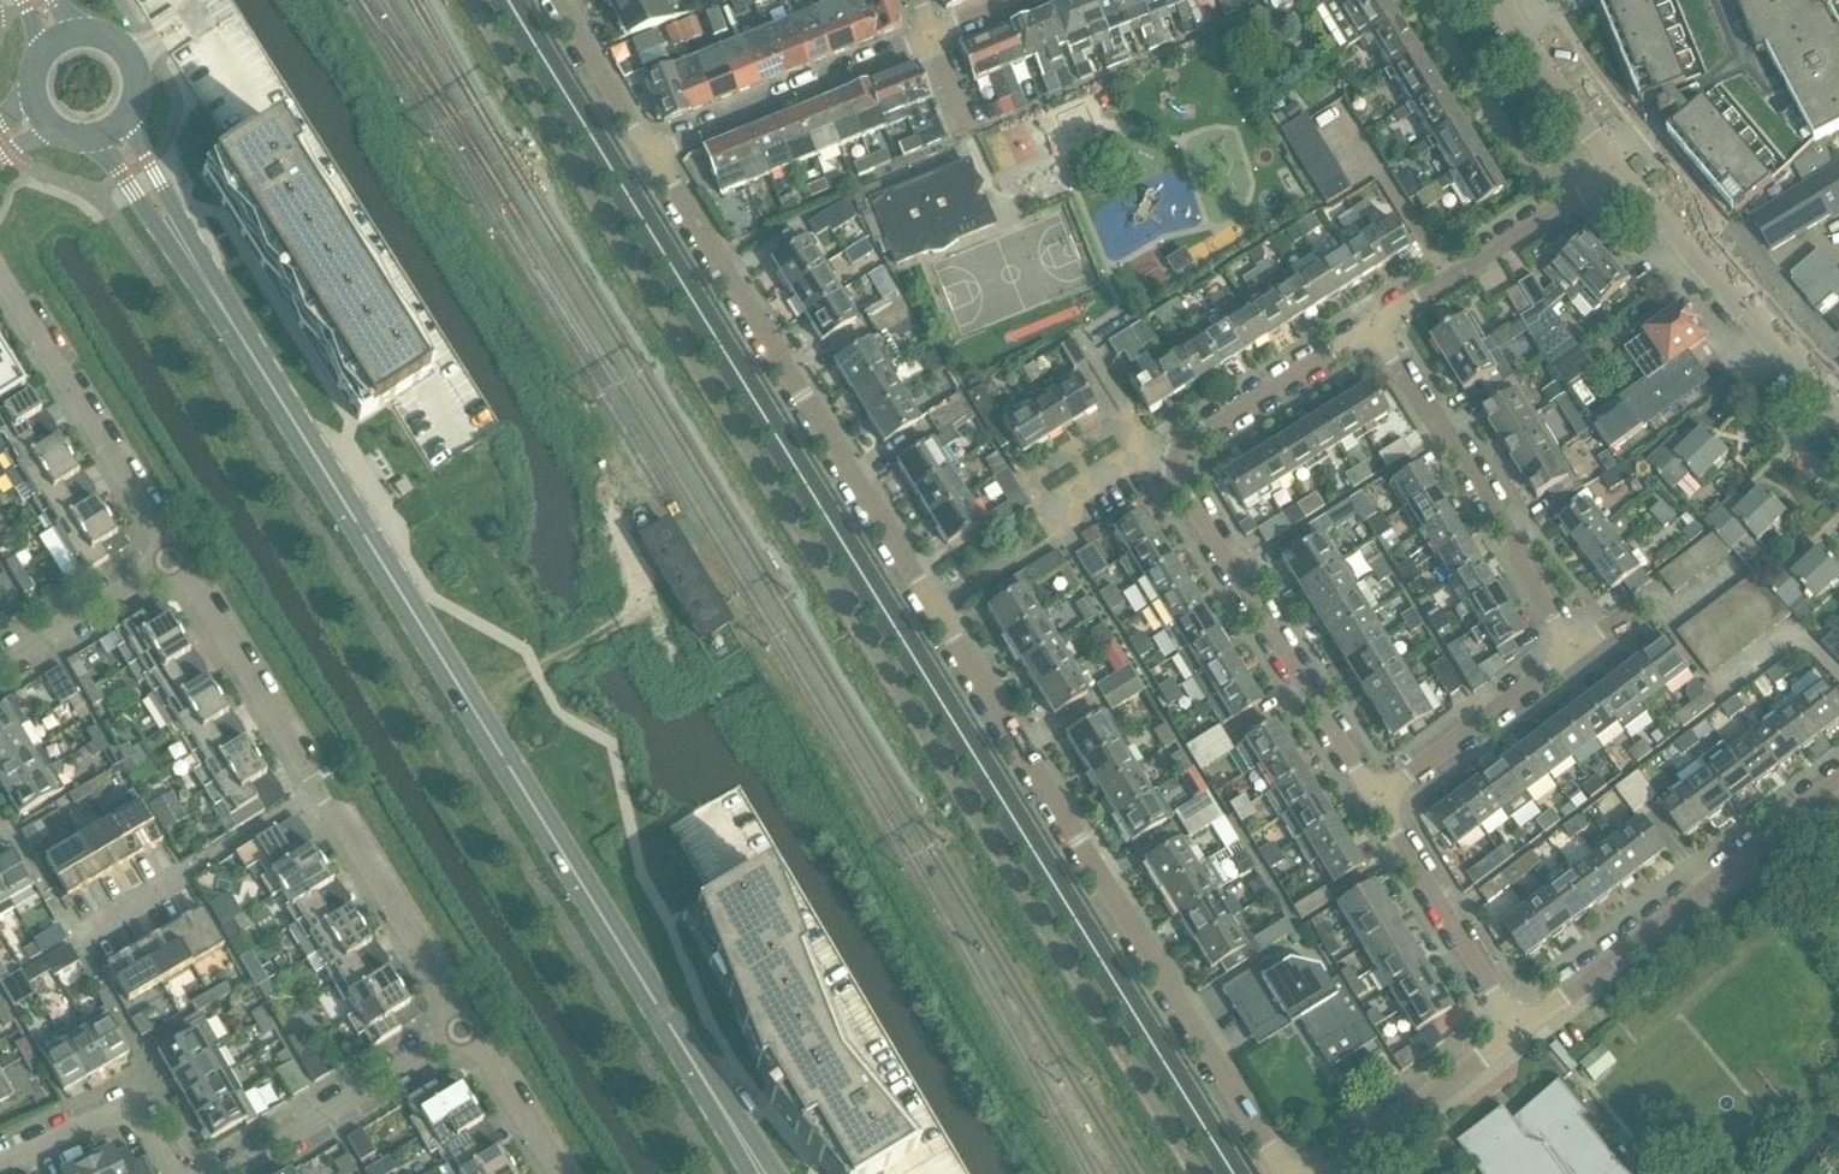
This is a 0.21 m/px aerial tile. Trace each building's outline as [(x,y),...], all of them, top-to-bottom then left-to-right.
[(617,12),(641,0),(607,0),(609,3),(613,4),(617,12)] [(617,12),(621,20),(619,24),(624,33),(628,34),(629,37),(670,22),(661,3),(666,0),(641,0),(617,12)] [(752,0),(734,0),(737,8),(753,3),(752,0)] [(788,22),(806,67),(830,57),(812,13),(811,13),(806,0),(804,0),(794,4),(799,18),(788,22)] [(835,3),(853,48),(877,38),(862,0),(843,0),(835,3)] [(877,38),(901,29),(889,0),(862,0),(877,38)] [(969,0),(941,0),(945,11),(969,1),(969,0)] [(1070,2),(1087,44),(1097,40),(1103,56),(1100,57),(1105,69),(1118,64),(1092,0),(1076,0),(1070,2)] [(1118,64),(1127,61),(1115,33),(1126,29),(1114,0),(1092,0),(1118,64)] [(1126,29),(1136,25),(1147,52),(1156,48),(1137,0),(1114,0),(1126,29)] [(1156,48),(1165,44),(1154,18),(1164,14),(1158,0),(1137,0),(1156,48)] [(1164,14),(1175,9),(1185,35),(1195,31),(1183,0),(1158,0),(1164,14)] [(1195,31),(1203,27),(1199,18),(1193,2),(1197,0),(1183,0),(1195,31)] [(1220,10),(1224,18),(1233,14),(1228,0),(1217,0),(1220,10)] [(1233,14),(1241,10),(1237,0),(1228,0),(1233,14)] [(1263,2),(1267,11),(1272,9),(1269,1),(1272,0),(1262,0),(1263,2)] [(1294,8),(1314,0),(1291,0),(1294,8)] [(1362,39),(1396,18),(1385,0),(1331,0),(1321,7),(1347,49),(1362,39)] [(1681,30),(1666,36),(1661,23),(1676,17),(1671,6),(1657,12),(1652,0),(1615,0),(1602,5),(1642,104),(1687,86),(1681,71),(1695,65),(1691,54),(1676,60),(1671,47),(1685,41),(1681,30)] [(1824,12),(1829,11),(1829,12),(1831,11),(1825,0),(1734,0),(1758,57),(1768,53),(1789,93),(1796,90),(1809,115),(1815,112),(1828,135),(1814,142),(1815,144),(1838,132),(1838,32),(1836,34),(1824,12)] [(1070,2),(1051,10),(1064,46),(1078,81),(1090,76),(1085,63),(1082,64),(1076,48),(1087,44),(1070,2)] [(835,3),(812,13),(830,57),(853,48),(835,3)] [(1051,10),(1030,18),(1057,87),(1068,83),(1063,70),(1055,50),(1064,46),(1051,10)] [(704,16),(712,39),(726,34),(717,11),(704,16)] [(695,18),(679,25),(687,44),(702,37),(695,18)] [(1030,18),(1008,27),(1022,62),(1033,58),(1041,79),(1046,91),(1057,87),(1030,18)] [(1372,44),(1388,70),(1417,53),(1396,18),(1362,39),(1367,47),(1372,44)] [(788,22),(764,32),(782,76),(806,67),(788,22)] [(685,42),(678,25),(665,30),(671,47),(685,42)] [(1008,27),(983,37),(1008,99),(1018,95),(1008,68),(1022,62),(1008,27)] [(631,41),(637,58),(662,48),(656,32),(631,41)] [(764,32),(741,41),(759,86),(782,76),(764,32)] [(1008,99),(983,37),(959,47),(974,82),(989,76),(999,102),(1008,99)] [(741,41),(717,50),(735,95),(759,86),(741,41)] [(717,50),(693,60),(711,105),(735,95),(717,50)] [(1394,79),(1409,104),(1410,105),(1438,87),(1417,53),(1388,70),(1383,73),(1389,82),(1394,79)] [(676,54),(665,58),(687,114),(711,105),(693,60),(681,65),(676,54)] [(665,58),(641,68),(657,108),(652,110),(657,121),(662,119),(663,124),(687,114),(665,58)] [(624,62),(616,67),(623,79),(631,75),(624,62)] [(915,65),(891,74),(909,119),(917,137),(921,149),(944,139),(935,117),(920,123),(914,107),(929,101),(915,65)] [(891,74),(868,84),(882,119),(893,114),(897,124),(909,119),(891,74)] [(868,84),(844,93),(862,138),(884,130),(879,120),(882,119),(868,84)] [(1415,113),(1431,138),(1431,139),(1460,121),(1438,87),(1410,105),(1409,104),(1404,107),(1391,116),(1397,124),(1415,113)] [(1724,102),(1716,92),(1704,102),(1702,103),(1694,94),(1693,92),(1703,88),(1704,90),(1705,90),(1704,87),(1677,98),(1678,99),(1658,107),(1662,117),(1681,110),(1686,116),(1667,133),(1736,214),(1773,183),(1762,171),(1774,161),(1766,152),(1755,162),(1746,151),(1758,141),(1750,132),(1738,142),(1729,131),(1741,121),(1733,112),(1721,122),(1712,112),(1724,102)] [(844,93),(820,103),(839,148),(862,138),(844,93)] [(820,103),(797,112),(815,157),(839,148),(820,103)] [(1292,104),(1281,112),(1290,123),(1300,114),(1292,104)] [(797,112),(773,122),(791,167),(815,157),(797,112)] [(1304,116),(1279,132),(1287,144),(1312,129),(1304,116)] [(1436,147),(1452,173),(1481,155),(1460,121),(1431,139),(1431,138),(1426,141),(1413,150),(1418,159),(1436,147)] [(773,122),(749,131),(768,176),(791,167),(773,122)] [(384,407),(426,380),(292,166),(299,161),(278,128),(271,131),(203,175),(203,176),(359,422),(384,407)] [(1312,129),(1287,144),(1295,157),(1320,141),(1312,129)] [(749,131),(726,141),(744,186),(768,176),(749,131)] [(917,137),(901,145),(906,156),(921,149),(917,137)] [(744,186),(726,141),(703,150),(702,149),(702,150),(720,196),(721,196),(721,195),(744,186)] [(1320,141),(1295,157),(1302,169),(1327,153),(1320,141)] [(1805,187),(1825,220),(1838,211),(1838,166),(1836,168),(1822,144),(1816,147),(1793,168),(1805,187)] [(870,158),(875,170),(891,163),(886,151),(870,158)] [(1327,153),(1302,169),(1310,181),(1335,166),(1327,153)] [(1452,173),(1435,183),(1440,192),(1457,181),(1474,208),(1502,190),(1481,155),(1452,173)] [(870,158),(854,165),(859,177),(875,170),(870,158)] [(972,186),(972,182),(972,177),(971,173),(970,168),(968,164),(890,195),(870,203),(895,266),(922,255),(942,252),(958,240),(993,226),(983,201),(972,205),(970,200),(971,196),(972,191),(972,186)] [(1335,166),(1310,181),(1318,193),(1342,178),(1335,166)] [(824,180),(828,190),(835,187),(831,177),(824,180)] [(1342,178),(1318,193),(1325,205),(1350,190),(1342,178)] [(828,190),(824,180),(806,189),(810,198),(828,190)] [(1825,220),(1805,187),(1752,218),(1772,251),(1825,220)] [(777,201),(782,211),(799,203),(795,193),(777,201)] [(845,201),(808,224),(816,238),(853,214),(845,201)] [(1366,201),(1351,211),(1358,222),(1373,213),(1366,201)] [(1358,222),(1351,211),(1336,220),(1343,231),(1358,222)] [(1310,217),(1298,224),(1306,237),(1318,229),(1310,217)] [(1390,219),(1366,234),(1384,264),(1409,249),(1390,219)] [(738,228),(728,232),(732,242),(742,238),(738,228)] [(1366,234),(1342,249),(1361,279),(1384,264),(1366,234)] [(1602,249),(1590,234),(1587,236),(1544,274),(1565,297),(1608,259),(1600,251),(1602,249)] [(772,263),(788,289),(822,268),(822,267),(812,251),(817,248),(810,237),(770,262),(770,264),(772,263)] [(871,254),(864,242),(845,254),(852,266),(871,254)] [(1259,248),(1247,256),(1256,270),(1257,271),(1263,267),(1265,257),(1259,248)] [(1342,249),(1318,264),(1337,294),(1361,279),(1342,249)] [(1820,309),(1821,308),(1827,315),(1826,316),(1827,317),(1828,316),(1838,328),(1838,274),(1819,251),(1791,276),(1810,297),(1807,300),(1817,312),(1820,309)] [(1166,263),(1173,275),(1190,265),(1183,252),(1166,263)] [(1615,268),(1608,259),(1565,297),(1571,304),(1579,297),(1594,314),(1629,282),(1628,282),(1630,280),(1618,266),(1615,268)] [(788,289),(804,316),(839,294),(838,294),(829,278),(834,275),(827,264),(822,267),(822,268),(788,289)] [(1318,264),(1295,279),(1313,309),(1337,294),(1318,264)] [(1241,279),(1248,290),(1263,281),(1257,271),(1256,270),(1241,279)] [(1272,293),(1271,293),(1290,323),(1313,309),(1295,279),(1293,280),(1288,271),(1267,284),(1272,293)] [(1553,309),(1533,277),(1519,286),(1534,311),(1521,319),(1528,331),(1541,323),(1540,321),(1551,310),(1553,309)] [(1534,311),(1519,286),(1506,294),(1521,319),(1534,311)] [(839,294),(804,316),(820,341),(819,342),(820,343),(855,321),(845,305),(850,301),(844,290),(838,294),(839,294)] [(1224,290),(1209,300),(1216,311),(1231,301),(1224,290)] [(863,313),(871,326),(903,306),(896,293),(863,313)] [(1271,293),(1247,308),(1266,338),(1290,323),(1271,293)] [(834,364),(850,390),(890,365),(899,359),(884,335),(911,318),(903,306),(871,326),(877,336),(833,364),(833,365),(834,364)] [(1163,308),(1153,315),(1161,328),(1172,321),(1163,308)] [(1247,308),(1224,323),(1242,353),(1266,338),(1247,308)] [(1625,351),(1646,380),(1658,372),(1660,374),(1689,353),(1706,341),(1696,326),(1695,324),(1695,320),(1689,313),(1686,311),(1684,309),(1661,325),(1657,326),(1653,329),(1651,332),(1637,342),(1625,351)] [(1579,349),(1551,310),(1540,321),(1541,323),(1549,335),(1535,343),(1552,368),(1579,349)] [(1433,339),(1449,365),(1486,342),(1469,316),(1432,339),(1433,340),(1433,339)] [(1139,323),(1129,330),(1137,343),(1147,336),(1139,323)] [(1224,323),(1200,338),(1219,368),(1242,353),(1224,323)] [(1528,331),(1535,343),(1549,335),(1541,323),(1528,331)] [(1171,397),(1153,367),(1137,343),(1129,330),(1108,343),(1117,357),(1123,353),(1130,364),(1133,362),(1140,375),(1129,382),(1147,412),(1171,397)] [(1200,338),(1177,352),(1195,382),(1219,368),(1200,338)] [(1060,348),(1073,370),(1087,361),(1073,339),(1060,348)] [(1486,342),(1449,365),(1465,391),(1464,391),(1465,392),(1497,372),(1496,371),(1496,372),(1487,358),(1498,351),(1491,339),(1486,342)] [(1579,349),(1552,368),(1565,386),(1592,367),(1579,349)] [(1177,352),(1153,367),(1171,397),(1195,382),(1177,352)] [(921,360),(932,377),(943,370),(933,353),(921,360)] [(1658,372),(1646,380),(1588,422),(1611,453),(1710,381),(1689,353),(1660,374),(1658,372)] [(24,387),(14,370),(10,365),(2,370),(0,366),(0,402),(24,387)] [(850,390),(867,416),(901,395),(891,379),(897,376),(890,365),(850,390)] [(1022,371),(1030,384),(1040,378),(1032,365),(1022,371)] [(1064,386),(1051,394),(1050,394),(1070,424),(1094,409),(1072,373),(1061,380),(1064,386)] [(1496,440),(1499,438),(1537,415),(1515,377),(1487,395),(1494,406),(1484,413),(1492,425),(1488,427),(1495,438),(1495,439),(1496,440)] [(1367,385),(1343,400),(1365,436),(1375,430),(1372,425),(1387,416),(1367,385)] [(1567,396),(1560,385),(1543,395),(1550,407),(1567,396)] [(1046,440),(1023,404),(1013,410),(1016,415),(1002,424),(980,388),(966,396),(1000,450),(1013,442),(1021,455),(1046,440)] [(1048,389),(1023,404),(1046,440),(1070,424),(1050,394),(1051,394),(1048,389)] [(901,395),(867,416),(883,443),(882,443),(883,445),(918,423),(908,406),(913,403),(906,391),(901,395)] [(926,415),(933,426),(966,406),(959,394),(926,415)] [(4,455),(31,438),(23,424),(40,413),(31,399),(32,398),(29,395),(0,414),(0,449),(4,455)] [(1569,397),(1562,401),(1567,409),(1574,405),(1569,397)] [(1343,400),(1319,415),(1338,446),(1351,438),(1355,443),(1365,436),(1343,400)] [(897,466),(913,491),(948,470),(947,469),(938,454),(958,441),(953,433),(974,419),(966,406),(933,426),(940,437),(895,465),(896,466),(897,466)] [(1319,415),(1295,430),(1317,466),(1328,460),(1324,455),(1338,446),(1319,415)] [(1520,472),(1522,474),(1559,450),(1537,415),(1499,438),(1514,461),(1510,463),(1517,474),(1520,472)] [(1679,454),(1669,444),(1678,436),(1677,435),(1646,465),(1672,491),(1690,474),(1699,483),(1715,469),(1717,471),(1724,464),(1722,462),(1729,455),(1728,454),(1727,454),(1718,445),(1718,444),(1704,429),(1679,454)] [(1295,430),(1271,445),(1290,476),(1304,467),(1307,473),(1317,466),(1295,430)] [(18,469),(27,483),(68,457),(66,455),(57,440),(39,451),(31,438),(4,455),(14,472),(18,469)] [(1402,440),(1377,456),(1385,469),(1410,454),(1402,440)] [(1271,445),(1247,460),(1269,496),(1280,489),(1276,484),(1290,476),(1271,445)] [(1620,448),(1612,453),(1621,465),(1628,460),(1620,448)] [(1559,450),(1522,474),(1523,477),(1520,479),(1527,489),(1530,487),(1537,500),(1548,493),(1555,506),(1583,489),(1559,450)] [(984,461),(994,477),(1006,470),(996,454),(984,461)] [(31,499),(42,516),(69,499),(61,486),(78,475),(69,460),(70,460),(68,457),(27,483),(35,496),(31,499)] [(1269,496),(1247,460),(1222,476),(1241,506),(1256,497),(1259,502),(1269,496)] [(1642,473),(1631,462),(1602,478),(1610,492),(1642,473)] [(1362,465),(1353,471),(1361,484),(1371,478),(1362,465)] [(913,491),(930,518),(964,497),(964,496),(954,480),(959,477),(953,466),(947,469),(948,470),(913,491)] [(1387,487),(1402,511),(1434,492),(1418,467),(1391,484),(1391,485),(1387,487)] [(1006,470),(994,477),(992,479),(1007,504),(989,515),(996,528),(1029,508),(1006,470)] [(1361,484),(1353,471),(1344,476),(1352,490),(1361,484)] [(1705,525),(1714,534),(1730,551),(1748,534),(1758,543),(1773,529),(1776,531),(1782,525),(1780,522),(1787,515),(1786,514),(1785,515),(1776,505),(1776,504),(1762,489),(1737,514),(1728,505),(1736,496),(1735,495),(1705,525)] [(1417,535),(1421,532),(1448,515),(1434,492),(1402,511),(1417,535)] [(964,497),(930,518),(946,544),(945,545),(946,546),(981,524),(971,507),(976,504),(969,493),(964,496),(964,497)] [(1315,495),(1305,500),(1314,514),(1323,508),(1315,495)] [(56,530),(65,544),(106,518),(105,516),(104,516),(95,501),(77,512),(69,499),(42,516),(52,533),(56,530)] [(1314,514),(1305,500),(1296,506),(1304,520),(1314,514)] [(1323,516),(1333,532),(1358,517),(1348,501),(1323,516)] [(1561,523),(1578,546),(1607,524),(1590,501),(1561,523)] [(1651,513),(1658,521),(1661,518),(1669,511),(1662,503),(1651,513)] [(1661,518),(1658,521),(1667,532),(1678,521),(1669,511),(1661,518)] [(1113,532),(1128,557),(1157,538),(1142,514),(1113,532)] [(1365,522),(1371,531),(1384,523),(1378,514),(1365,522)] [(640,540),(702,641),(705,640),(714,654),(719,656),(724,653),(724,647),(715,633),(729,625),(667,524),(654,532),(644,517),(639,515),(633,517),(633,523),(643,539),(640,540)] [(1421,532),(1436,556),(1463,539),(1448,515),(1421,532)] [(1257,531),(1265,544),(1289,529),(1281,516),(1257,531)] [(1687,516),(1681,519),(1690,531),(1684,535),(1692,546),(1703,537),(1695,527),(1687,516)] [(106,518),(65,544),(73,558),(69,560),(80,578),(107,561),(99,547),(116,536),(107,521),(108,521),(106,518)] [(1384,523),(1371,531),(1376,540),(1389,531),(1384,523)] [(1578,546),(1595,569),(1624,546),(1607,524),(1578,546)] [(1291,575),(1297,586),(1334,563),(1341,559),(1325,534),(1282,560),(1283,562),(1285,561),(1293,574),(1291,575)] [(1714,534),(1702,542),(1718,563),(1731,552),(1730,551),(1714,534)] [(1119,562),(1133,585),(1172,562),(1157,538),(1128,557),(1119,562)] [(1436,556),(1450,580),(1478,563),(1463,539),(1436,556)] [(1702,542),(1692,551),(1707,571),(1718,563),(1702,542)] [(1074,555),(1090,580),(1107,569),(1092,545),(1074,555)] [(1624,546),(1595,569),(1612,591),(1638,572),(1642,569),(1624,546)] [(1763,585),(1773,595),(1789,611),(1807,594),(1816,603),(1831,589),(1834,591),(1838,586),(1838,583),(1838,582),(1838,581),(1838,570),(1834,565),(1835,564),(1820,550),(1795,574),(1786,565),(1795,556),(1794,555),(1763,585)] [(1692,551),(1681,559),(1697,579),(1707,571),(1692,551)] [(988,611),(1004,636),(1038,615),(1028,599),(1034,596),(1030,585),(1064,564),(1056,552),(989,593),(996,604),(986,611),(987,612),(988,611)] [(1772,557),(1760,568),(1769,578),(1781,566),(1772,557)] [(5,564),(13,576),(22,571),(14,558),(5,564)] [(1681,559),(1671,567),(1686,587),(1697,579),(1681,559)] [(1368,568),(1373,576),(1386,568),(1380,560),(1368,568)] [(1395,569),(1400,578),(1413,570),(1408,561),(1395,569)] [(1133,585),(1148,609),(1187,585),(1172,562),(1133,585)] [(1306,600),(1313,611),(1350,589),(1334,563),(1297,586),(1298,587),(1300,586),(1308,599),(1306,600)] [(1454,610),(1493,586),(1478,563),(1450,580),(1465,603),(1454,610)] [(1686,587),(1671,567),(1660,575),(1675,595),(1686,587)] [(1386,568),(1373,576),(1378,584),(1391,576),(1386,568)] [(1413,570),(1400,578),(1406,587),(1419,579),(1413,570)] [(22,571),(13,576),(24,595),(33,589),(22,571)] [(0,592),(10,586),(3,575),(0,577),(0,591),(0,592)] [(1754,575),(1742,584),(1759,606),(1773,595),(1763,585),(1754,575)] [(1742,584),(1732,592),(1748,614),(1759,606),(1742,584)] [(1147,609),(1162,633),(1201,609),(1187,585),(1148,609),(1147,609)] [(10,586),(0,592),(7,602),(16,597),(10,586)] [(1098,594),(1104,603),(1117,595),(1112,586),(1098,594)] [(1476,629),(1507,610),(1493,586),(1454,610),(1455,611),(1455,610),(1460,618),(1470,612),(1480,627),(1476,629)] [(1327,635),(1329,637),(1365,614),(1350,589),(1313,611),(1319,622),(1322,620),(1330,634),(1327,635)] [(1732,592),(1721,600),(1737,622),(1748,614),(1732,592)] [(1117,595),(1104,603),(1110,612),(1123,603),(1117,595)] [(1773,595),(1759,606),(1776,627),(1792,615),(1789,611),(1773,595)] [(1085,599),(1074,606),(1085,623),(1096,616),(1085,599)] [(1721,600),(1710,608),(1727,630),(1737,622),(1721,600)] [(1759,606),(1748,614),(1765,636),(1776,627),(1759,606)] [(1424,617),(1430,625),(1443,617),(1437,608),(1424,617)] [(1710,608),(1699,616),(1716,638),(1727,630),(1710,608)] [(1162,633),(1177,657),(1216,632),(1201,609),(1162,633)] [(1399,618),(1404,626),(1417,618),(1412,610),(1399,618)] [(1507,610),(1476,629),(1472,632),(1479,644),(1488,639),(1501,661),(1516,652),(1510,642),(1522,634),(1507,610)] [(1004,636),(1020,663),(1055,642),(1045,626),(1050,623),(1043,612),(1038,615),(1004,636)] [(1337,651),(1344,662),(1381,640),(1365,614),(1329,637),(1329,638),(1332,637),(1340,650),(1337,651)] [(1748,614),(1737,622),(1754,644),(1765,636),(1748,614)] [(117,650),(127,668),(179,636),(178,633),(177,634),(168,619),(164,621),(150,630),(142,616),(114,633),(123,646),(117,650)] [(1699,616),(1688,625),(1705,646),(1716,638),(1699,616)] [(1443,617),(1430,625),(1435,634),(1448,626),(1443,617)] [(1417,618),(1404,626),(1410,634),(1422,626),(1417,618)] [(1737,622),(1727,630),(1743,652),(1754,644),(1737,622)] [(1102,625),(1090,632),(1101,649),(1112,642),(1102,625)] [(1677,633),(1694,655),(1705,646),(1688,625),(1677,633)] [(1821,645),(1838,663),(1838,628),(1821,645)] [(1727,630),(1716,638),(1732,660),(1743,652),(1727,630)] [(1177,657),(1191,680),(1230,656),(1216,632),(1177,657)] [(1128,641),(1133,650),(1146,642),(1141,633),(1128,641)] [(145,682),(153,695),(180,678),(172,664),(189,653),(180,639),(181,638),(179,636),(127,668),(138,685),(145,682)] [(1020,663),(1037,689),(1071,668),(1061,653),(1067,649),(1060,638),(1055,642),(1020,663)] [(1716,638),(1705,646),(1722,668),(1732,660),(1716,638)] [(1359,686),(1360,688),(1397,665),(1381,640),(1344,662),(1351,673),(1353,671),(1361,684),(1359,686)] [(1458,641),(1445,650),(1466,684),(1479,675),(1458,641)] [(1667,641),(1643,659),(1666,689),(1689,671),(1667,641)] [(1146,642),(1133,650),(1139,659),(1152,651),(1146,642)] [(1705,646),(1694,655),(1710,677),(1722,668),(1705,646)] [(1191,680),(1206,704),(1245,679),(1230,656),(1191,680)] [(66,662),(85,694),(94,688),(87,676),(76,657),(66,662)] [(1430,667),(1436,676),(1448,668),(1443,659),(1430,667)] [(1643,659),(1620,677),(1642,707),(1666,689),(1643,659)] [(1783,663),(1775,669),(1784,681),(1792,675),(1783,663)] [(1071,668),(1037,689),(1053,715),(1051,715),(1052,717),(1088,695),(1078,679),(1083,676),(1076,665),(1071,668)] [(1369,702),(1376,713),(1412,690),(1397,665),(1360,688),(1361,689),(1363,688),(1371,701),(1369,702)] [(59,706),(67,701),(77,695),(61,667),(43,678),(59,706)] [(1095,687),(1103,700),(1135,679),(1128,667),(1095,687)] [(1448,668),(1436,676),(1449,697),(1461,688),(1448,668)] [(1784,681),(1775,669),(1768,675),(1777,686),(1784,681)] [(1620,677),(1597,694),(1619,724),(1642,707),(1620,677)] [(166,729),(176,723),(217,697),(216,695),(215,695),(206,680),(188,691),(180,678),(153,695),(147,698),(166,729)] [(1135,679),(1103,700),(1110,713),(1143,692),(1135,679)] [(1245,679),(1206,704),(1221,727),(1230,721),(1231,722),(1260,704),(1245,679)] [(1157,688),(1163,697),(1176,689),(1170,680),(1157,688)] [(1801,703),(1824,733),(1838,721),(1838,704),(1825,685),(1801,703)] [(94,688),(85,694),(92,706),(101,701),(94,688)] [(1176,689),(1163,697),(1168,706),(1181,698),(1176,689)] [(1412,690),(1376,713),(1382,724),(1384,722),(1392,735),(1390,737),(1391,738),(1428,716),(1412,690)] [(1597,694),(1574,711),(1596,741),(1619,724),(1597,694)] [(1706,694),(1683,712),(1691,723),(1715,706),(1706,694)] [(77,695),(67,701),(74,712),(84,707),(77,695)] [(18,730),(27,725),(10,697),(0,703),(0,707),(1,709),(0,709),(0,741),(18,730)] [(180,739),(191,756),(218,739),(210,726),(227,715),(218,700),(219,699),(217,697),(176,723),(184,736),(180,739)] [(1737,698),(1729,704),(1738,715),(1746,710),(1737,698)] [(1801,703),(1778,720),(1801,750),(1824,733),(1801,703)] [(1738,715),(1729,704),(1722,710),(1730,721),(1738,715)] [(1574,711),(1550,729),(1573,759),(1596,741),(1574,711)] [(1067,738),(1082,763),(1117,742),(1107,726),(1112,723),(1105,712),(1064,737),(1065,739),(1067,738)] [(1691,723),(1683,712),(1675,718),(1684,729),(1691,723)] [(1778,720),(1755,738),(1777,767),(1801,750),(1778,720)] [(1249,773),(1259,767),(1288,749),(1273,725),(1244,743),(1234,749),(1249,773)] [(1153,733),(1163,750),(1175,743),(1164,726),(1153,733)] [(86,732),(92,744),(102,738),(96,727),(86,732)] [(1185,747),(1193,759),(1225,739),(1218,728),(1185,747)] [(1550,729),(1527,746),(1550,776),(1573,759),(1550,729)] [(30,752),(18,730),(0,741),(0,769),(30,752)] [(1691,733),(1683,738),(1692,750),(1699,744),(1691,733)] [(102,738),(92,744),(99,755),(109,749),(102,738)] [(1692,750),(1683,738),(1676,744),(1684,755),(1692,750)] [(1755,738),(1732,755),(1754,785),(1777,767),(1755,738)] [(193,773),(204,790),(255,758),(254,756),(253,756),(244,741),(226,752),(218,739),(191,756),(199,769),(193,773)] [(1082,763),(1099,790),(1133,768),(1123,753),(1129,750),(1122,739),(1117,742),(1082,763)] [(1225,739),(1193,759),(1200,771),(1232,751),(1225,739)] [(1644,741),(1637,747),(1645,758),(1653,752),(1644,741)] [(119,752),(125,762),(135,757),(129,746),(119,752)] [(1527,746),(1504,764),(1527,794),(1550,776),(1527,746)] [(6,794),(51,768),(38,747),(30,752),(0,769),(0,784),(6,794)] [(1645,758),(1637,747),(1629,753),(1638,764),(1645,758)] [(1259,767),(1273,790),(1303,772),(1288,749),(1259,767)] [(1180,752),(1169,759),(1179,776),(1191,769),(1180,752)] [(141,753),(135,757),(125,762),(120,765),(128,777),(148,765),(141,753)] [(1732,755),(1709,772),(1731,802),(1754,785),(1732,755)] [(255,758),(204,790),(215,808),(221,804),(237,830),(264,812),(248,787),(266,776),(256,761),(257,761),(255,758)] [(51,768),(6,794),(19,816),(64,790),(57,778),(61,776),(63,769),(59,763),(51,768)] [(1504,764),(1481,781),(1504,811),(1527,794),(1504,764)] [(1099,790),(1115,816),(1149,795),(1140,779),(1145,776),(1138,765),(1133,768),(1099,790)] [(1280,819),(1288,814),(1317,796),(1303,772),(1273,790),(1265,795),(1280,819)] [(1639,772),(1627,781),(1646,806),(1658,797),(1639,772)] [(1709,772),(1686,789),(1708,820),(1731,802),(1709,772)] [(103,775),(86,786),(91,795),(109,785),(103,775)] [(1598,776),(1590,782),(1598,793),(1606,787),(1598,776)] [(1481,781),(1458,799),(1481,829),(1504,811),(1481,781)] [(1646,806),(1627,781),(1616,790),(1634,814),(1646,806)] [(1598,793),(1590,782),(1582,788),(1591,799),(1598,793)] [(91,795),(86,786),(68,796),(74,806),(91,795)] [(1708,820),(1686,789),(1662,807),(1684,838),(1708,820)] [(1149,795),(1115,816),(1131,841),(1129,842),(1130,844),(1166,822),(1156,806),(1162,803),(1155,792),(1149,795)] [(1173,814),(1181,826),(1214,806),(1206,793),(1173,814)] [(149,806),(156,819),(178,806),(171,794),(149,806)] [(1288,814),(1302,837),(1332,819),(1317,796),(1288,814)] [(1229,805),(1235,814),(1248,806),(1242,797),(1229,805)] [(1481,829),(1458,799),(1434,816),(1457,846),(1481,829)] [(140,806),(108,824),(130,861),(162,842),(140,806)] [(178,806),(156,819),(164,832),(185,819),(178,806)] [(1214,806),(1181,826),(1189,839),(1222,818),(1214,806)] [(1248,806),(1235,814),(1240,823),(1253,815),(1248,806)] [(1551,811),(1543,817),(1552,828),(1560,822),(1551,811)] [(1632,830),(1619,840),(1642,870),(1666,852),(1638,815),(1626,824),(1632,830)] [(1552,828),(1543,817),(1536,822),(1545,834),(1552,828)] [(1578,818),(1571,823),(1579,835),(1587,829),(1578,818)] [(1309,866),(1317,861),(1346,843),(1332,819),(1302,837),(1294,843),(1309,866)] [(1579,835),(1571,823),(1563,829),(1572,841),(1579,835)] [(108,824),(77,843),(99,879),(130,861),(108,824)] [(21,833),(31,849),(42,842),(32,826),(21,833)] [(269,899),(281,892),(322,866),(320,863),(320,864),(311,849),(293,860),(275,830),(235,855),(246,871),(258,864),(266,877),(258,882),(269,899)] [(1446,833),(1439,839),(1447,851),(1455,845),(1446,833)] [(1145,865),(1161,890),(1195,869),(1186,853),(1191,850),(1184,839),(1143,864),(1144,866),(1145,865)] [(1619,840),(1596,857),(1619,887),(1642,870),(1619,840)] [(99,879),(77,843),(45,861),(67,898),(99,879)] [(1346,843),(1317,861),(1332,885),(1361,867),(1346,843)] [(1258,852),(1264,861),(1277,854),(1271,844),(1258,852)] [(1506,846),(1498,852),(1506,863),(1514,857),(1506,846)] [(0,857),(0,886),(9,901),(31,888),(10,851),(0,857)] [(1506,863),(1498,852),(1466,875),(1475,887),(1506,863)] [(1532,853),(1525,858),(1533,870),(1541,864),(1532,853)] [(1277,854),(1264,861),(1269,870),(1282,862),(1277,854)] [(1596,857),(1573,875),(1596,904),(1619,887),(1596,857)] [(1235,865),(1242,877),(1253,870),(1246,858),(1235,865)] [(1517,864),(1516,865),(1525,877),(1534,871),(1533,870),(1525,858),(1517,864)] [(1161,890),(1178,916),(1217,892),(1228,885),(1212,859),(1195,869),(1161,890)] [(285,908),(296,925),(323,908),(315,894),(332,884),(323,869),(323,868),(322,866),(281,892),(289,905),(285,908)] [(682,921),(728,1000),(770,1105),(795,1136),(805,1130),(823,1160),(817,1163),(826,1173),(878,1173),(916,1152),(890,1120),(883,1124),(835,1067),(766,892),(773,888),(767,871),(710,904),(682,921)] [(1573,875),(1550,892),(1573,922),(1596,904),(1573,875)] [(1510,888),(1501,876),(1479,893),(1488,904),(1510,888)] [(1270,896),(1259,879),(1248,886),(1258,903),(1270,896)] [(1336,906),(1349,928),(1389,903),(1381,890),(1377,893),(1372,884),(1336,906)] [(14,909),(9,901),(0,886),(0,917),(14,909)] [(1293,908),(1300,920),(1331,901),(1324,889),(1293,908)] [(1178,916),(1194,943),(1228,922),(1219,906),(1224,903),(1217,892),(1178,916)] [(1550,892),(1527,909),(1550,939),(1573,922),(1550,892)] [(1349,928),(1362,948),(1398,926),(1393,918),(1397,916),(1389,903),(1349,928)] [(287,930),(307,960),(360,927),(359,925),(358,925),(349,910),(331,921),(323,908),(296,925),(287,930)] [(1550,939),(1527,909),(1503,927),(1526,957),(1550,939)] [(202,910),(170,929),(191,965),(223,947),(202,910)] [(242,916),(220,929),(227,941),(250,928),(242,916)] [(1228,922),(1194,943),(1210,968),(1208,969),(1209,970),(1219,964),(1226,975),(1293,933),(1285,920),(1252,940),(1254,942),(1244,948),(1235,933),(1240,929),(1233,918),(1228,922)] [(1313,932),(1321,945),(1330,939),(1322,926),(1313,932)] [(1362,948),(1375,969),(1415,945),(1407,932),(1403,934),(1398,926),(1362,948)] [(326,973),(334,986),(361,969),(353,956),(370,945),(361,930),(362,930),(360,927),(307,960),(317,978),(326,973)] [(59,928),(33,943),(35,945),(40,955),(51,948),(66,940),(59,928)] [(170,929),(139,947),(160,984),(191,965),(170,929)] [(1297,932),(1287,938),(1292,945),(1301,939),(1297,932)] [(1330,939),(1321,945),(1329,958),(1338,952),(1330,939)] [(40,955),(35,945),(23,951),(29,961),(40,955)] [(1375,969),(1388,990),(1424,968),(1419,960),(1422,957),(1415,945),(1375,969)] [(69,946),(44,961),(50,972),(54,978),(79,963),(69,946)] [(160,984),(139,947),(107,966),(128,1002),(160,984)] [(251,954),(239,960),(249,976),(256,989),(257,988),(267,982),(251,954)] [(50,972),(44,961),(23,973),(29,984),(50,972)] [(1267,963),(1222,991),(1231,1006),(1239,1008),(1255,1033),(1270,1023),(1282,1016),(1289,1026),(1299,1020),(1307,1032),(1316,1047),(1341,1032),(1349,1034),(1351,1032),(1362,1049),(1373,1041),(1374,1041),(1336,979),(1327,985),(1318,969),(1288,962),(1273,972),(1267,963)] [(8,978),(2,966),(0,967),(0,982),(8,978)] [(1339,974),(1347,986),(1356,981),(1348,968),(1339,974)] [(1388,990),(1401,1011),(1440,986),(1432,974),(1429,976),(1424,968),(1388,990)] [(348,1000),(357,1014),(398,989),(387,971),(369,982),(361,969),(334,986),(344,1003),(348,1000)] [(1356,981),(1347,986),(1355,999),(1364,994),(1356,981)] [(267,982),(257,988),(263,998),(273,992),(267,982)] [(226,984),(208,994),(213,1004),(231,993),(226,984)] [(1440,986),(1401,1011),(1417,1037),(1407,1043),(1419,1061),(1443,1043),(1430,1023),(1450,1010),(1445,1002),(1448,999),(1440,986)] [(398,989),(357,1014),(345,1022),(356,1039),(364,1034),(372,1048),(400,1031),(391,1017),(409,1006),(399,991),(398,989)] [(213,1004),(208,994),(190,1005),(196,1014),(213,1004)] [(105,1008),(80,1022),(106,1067),(129,1054),(108,1020),(111,1018),(105,1008)] [(0,1013),(0,1021),(4,1028),(13,1023),(5,1009),(0,1013)] [(251,1014),(257,1025),(267,1020),(261,1009),(251,1014)] [(1365,1015),(1373,1028),(1382,1023),(1374,1009),(1365,1015)] [(142,1014),(131,1021),(141,1038),(152,1031),(142,1014)] [(158,1053),(171,1076),(216,1050),(220,1047),(203,1018),(156,1046),(160,1052),(158,1053)] [(267,1020),(257,1025),(264,1037),(274,1031),(267,1020)] [(80,1022),(59,1035),(85,1080),(106,1067),(80,1022)] [(85,1080),(59,1035),(36,1048),(63,1093),(85,1080)] [(288,1040),(295,1052),(304,1047),(297,1035),(288,1040)] [(15,1046),(23,1059),(32,1054),(24,1041),(15,1046)] [(1603,1047),(1581,1066),(1594,1082),(1617,1063),(1603,1047)] [(171,1076),(183,1097),(228,1071),(216,1050),(171,1076)] [(328,1075),(313,1050),(299,1059),(313,1084),(328,1075)] [(276,1057),(283,1068),(292,1062),(286,1051),(276,1057)] [(1395,1076),(1380,1051),(1369,1057),(1384,1083),(1395,1076)] [(1392,1058),(1401,1073),(1413,1065),(1404,1051),(1392,1058)] [(32,1054),(23,1059),(31,1073),(40,1068),(32,1054)] [(292,1062),(283,1068),(276,1072),(291,1098),(308,1089),(292,1062)] [(183,1097),(196,1118),(241,1092),(228,1071),(183,1097)] [(0,1073),(0,1104),(14,1096),(1,1073),(0,1073)] [(1563,1080),(1522,1114),(1526,1120),(1516,1126),(1504,1109),(1458,1143),(1481,1173),(1632,1173),(1590,1124),(1585,1127),(1579,1120),(1590,1112),(1563,1080)] [(409,1120),(420,1138),(471,1106),(470,1103),(469,1104),(460,1089),(442,1099),(434,1086),(406,1103),(415,1116),(409,1120)] [(241,1092),(196,1118),(209,1142),(245,1121),(247,1125),(257,1119),(241,1092)] [(437,1152),(445,1165),(472,1148),(464,1134),(481,1123),(472,1109),(473,1108),(471,1106),(420,1138),(430,1155),(437,1152)] [(378,1157),(362,1131),(346,1140),(362,1166),(378,1157)] [(85,1160),(92,1173),(141,1173),(128,1147),(127,1148),(129,1152),(116,1159),(111,1148),(85,1160)] [(509,1167),(508,1165),(507,1165),(498,1150),(481,1161),(472,1148),(445,1165),(451,1173),(498,1173),(509,1167)] [(136,1162),(141,1173),(153,1173),(145,1158),(136,1162)] [(85,1160),(59,1172),(60,1173),(92,1173),(85,1160)]
